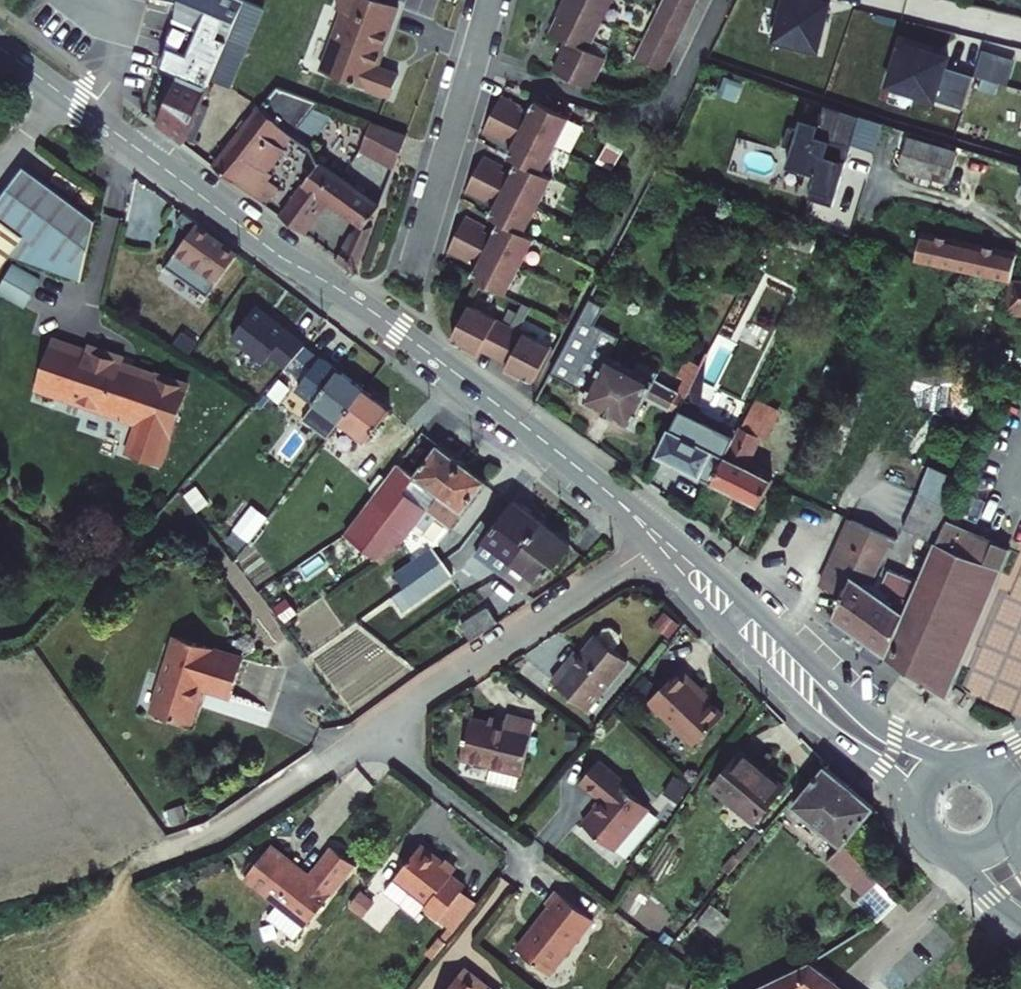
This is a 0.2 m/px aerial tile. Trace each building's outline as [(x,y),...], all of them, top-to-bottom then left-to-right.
[(150,113),(163,123),(176,133),(257,4),(243,0),(178,0),(171,29),(196,37),(150,113)] [(325,21),(372,35),(380,15),(386,0),(334,0),(335,0),(325,21)] [(562,1),(556,12),(563,17),(556,30),(565,36),(562,42),(558,48),(565,52),(561,61),(558,68),(593,88),(607,59),(590,50),(615,0),(563,0),(562,1)] [(627,55),(657,70),(690,0),(656,0),(627,55)] [(775,42),(819,52),(831,4),(821,2),(822,0),(786,0),(775,42)] [(1006,15),(1020,18),(1020,0),(1010,0),(1006,15)] [(325,21),(307,60),(376,84),(384,64),(364,55),(372,35),(325,21)] [(165,54),(180,62),(191,39),(175,32),(165,54)] [(951,62),(903,48),(891,91),(967,113),(977,79),(948,71),(951,62)] [(297,84),(256,68),(239,90),(192,150),(219,171),(247,192),(264,172),(243,153),(297,84)] [(484,204),(486,200),(495,204),(488,220),(499,225),(491,240),(482,236),(484,231),(464,221),(446,256),(467,266),(469,262),(478,266),(471,281),(505,298),(533,242),(522,236),(549,181),(539,176),(566,120),(532,104),(524,119),(515,114),(517,110),(497,100),(480,134),(500,144),(502,139),(512,144),(504,159),(515,164),(508,180),(498,175),(500,171),(480,161),(464,194),(484,204)] [(841,113),(806,101),(795,132),(769,123),(762,142),(772,145),(766,162),(794,172),(786,196),(810,204),(826,157),(802,149),(807,135),(831,143),(841,113)] [(342,140),(377,153),(390,122),(355,107),(342,140)] [(956,120),(950,137),(980,146),(985,130),(956,120)] [(831,143),(807,135),(802,149),(826,157),(828,153),(831,143)] [(894,136),(884,166),(930,181),(940,151),(894,136)] [(337,222),(359,194),(304,150),(261,203),(282,219),(305,188),(334,211),(311,242),(333,258),(346,227),(337,222)] [(15,244),(70,276),(83,213),(11,159),(0,174),(0,266),(15,244)] [(1007,214),(1020,218),(1020,181),(1018,180),(1007,214)] [(198,294),(212,276),(235,247),(215,231),(195,215),(171,245),(185,256),(171,274),(198,294)] [(909,266),(990,281),(994,257),(870,228),(865,249),(909,266)] [(0,292),(0,296),(28,310),(43,280),(14,265),(0,292)] [(990,281),(986,313),(1020,316),(1020,283),(990,281)] [(511,362),(528,328),(445,287),(428,321),(440,327),(438,333),(453,340),(460,327),(487,341),(481,354),(497,362),(499,356),(511,362)] [(582,406),(629,429),(644,401),(675,417),(679,409),(699,366),(683,359),(674,377),(680,380),(674,394),(652,384),(656,375),(635,364),(631,373),(607,361),(618,340),(594,328),(602,312),(588,304),(551,378),(587,396),(582,406)] [(50,338),(38,380),(68,387),(64,399),(139,417),(132,443),(170,452),(190,375),(121,358),(124,347),(103,342),(82,337),(80,346),(50,338)] [(335,416),(358,387),(337,371),(316,355),(291,387),(333,420),(335,416)] [(702,360),(699,366),(679,409),(692,416),(715,367),(702,360)] [(373,399),(358,387),(335,416),(333,420),(359,440),(384,407),(373,399)] [(92,416),(86,441),(130,453),(132,443),(139,417),(64,399),(62,410),(92,416)] [(686,471),(715,485),(741,431),(731,427),(724,440),(677,418),(658,457),(686,471)] [(739,497),(763,508),(775,483),(748,471),(762,442),(741,431),(715,485),(739,497)] [(395,526),(420,496),(432,482),(456,452),(446,444),(435,437),(411,466),(395,455),(363,500),(395,526)] [(450,520),(462,505),(486,475),(479,469),(467,460),(456,452),(432,482),(420,496),(429,503),(450,520)] [(925,467),(912,500),(941,512),(955,480),(925,467)] [(481,540),(510,561),(542,517),(528,506),(514,496),(481,540)] [(912,500),(907,512),(936,525),(941,512),(912,500)] [(241,538),(258,517),(248,509),(231,531),(241,538)] [(907,512),(905,517),(935,530),(936,525),(907,512)] [(533,578),(546,569),(570,538),(556,527),(542,517),(510,561),(533,578)] [(998,568),(1006,547),(942,520),(933,542),(998,568)] [(459,523),(430,545),(439,555),(469,534),(459,523)] [(840,598),(832,618),(885,656),(928,555),(911,548),(888,602),(868,589),(882,557),(878,555),(885,539),(872,533),(849,523),(820,589),(840,598)] [(480,547),(469,534),(439,555),(451,570),(480,547)] [(885,656),(945,699),(998,568),(933,542),(928,555),(885,656)] [(389,598),(398,614),(453,584),(434,550),(390,573),(400,593),(389,598)] [(483,604),(493,617),(523,597),(514,584),(483,604)] [(458,627),(467,643),(496,626),(487,610),(458,627)] [(149,672),(145,695),(145,699),(188,706),(194,671),(226,675),(236,637),(231,636),(200,631),(157,623),(149,672)] [(570,653),(551,676),(590,708),(634,654),(623,645),(628,637),(628,630),(620,624),(613,625),(607,632),(605,630),(580,661),(570,653)] [(650,702),(694,748),(725,718),(703,695),(706,693),(684,670),(650,702)] [(459,717),(455,756),(522,766),(529,712),(501,709),(499,722),(459,717)] [(742,758),(712,794),(753,827),(781,789),(762,774),(742,758)] [(596,811),(579,833),(612,859),(647,815),(622,796),(625,789),(597,766),(575,794),(596,811)] [(486,787),(515,791),(517,778),(487,774),(486,787)] [(819,776),(787,817),(831,854),(865,814),(842,795),(819,776)] [(271,840),(244,872),(306,920),(354,861),(336,846),(314,874),(271,840)] [(452,871),(419,845),(393,878),(382,892),(414,917),(421,909),(452,933),(475,903),(459,891),(463,886),(449,875),(452,871)] [(874,923),(896,908),(864,882),(831,854),(815,874),(874,923)] [(551,910),(522,946),(554,973),(598,919),(559,888),(545,905),(551,910)] [(486,983),(461,964),(442,988),(481,988),(486,983)] [(830,983),(812,964),(740,984),(703,971),(691,965),(684,988),(808,988),(830,983)]
